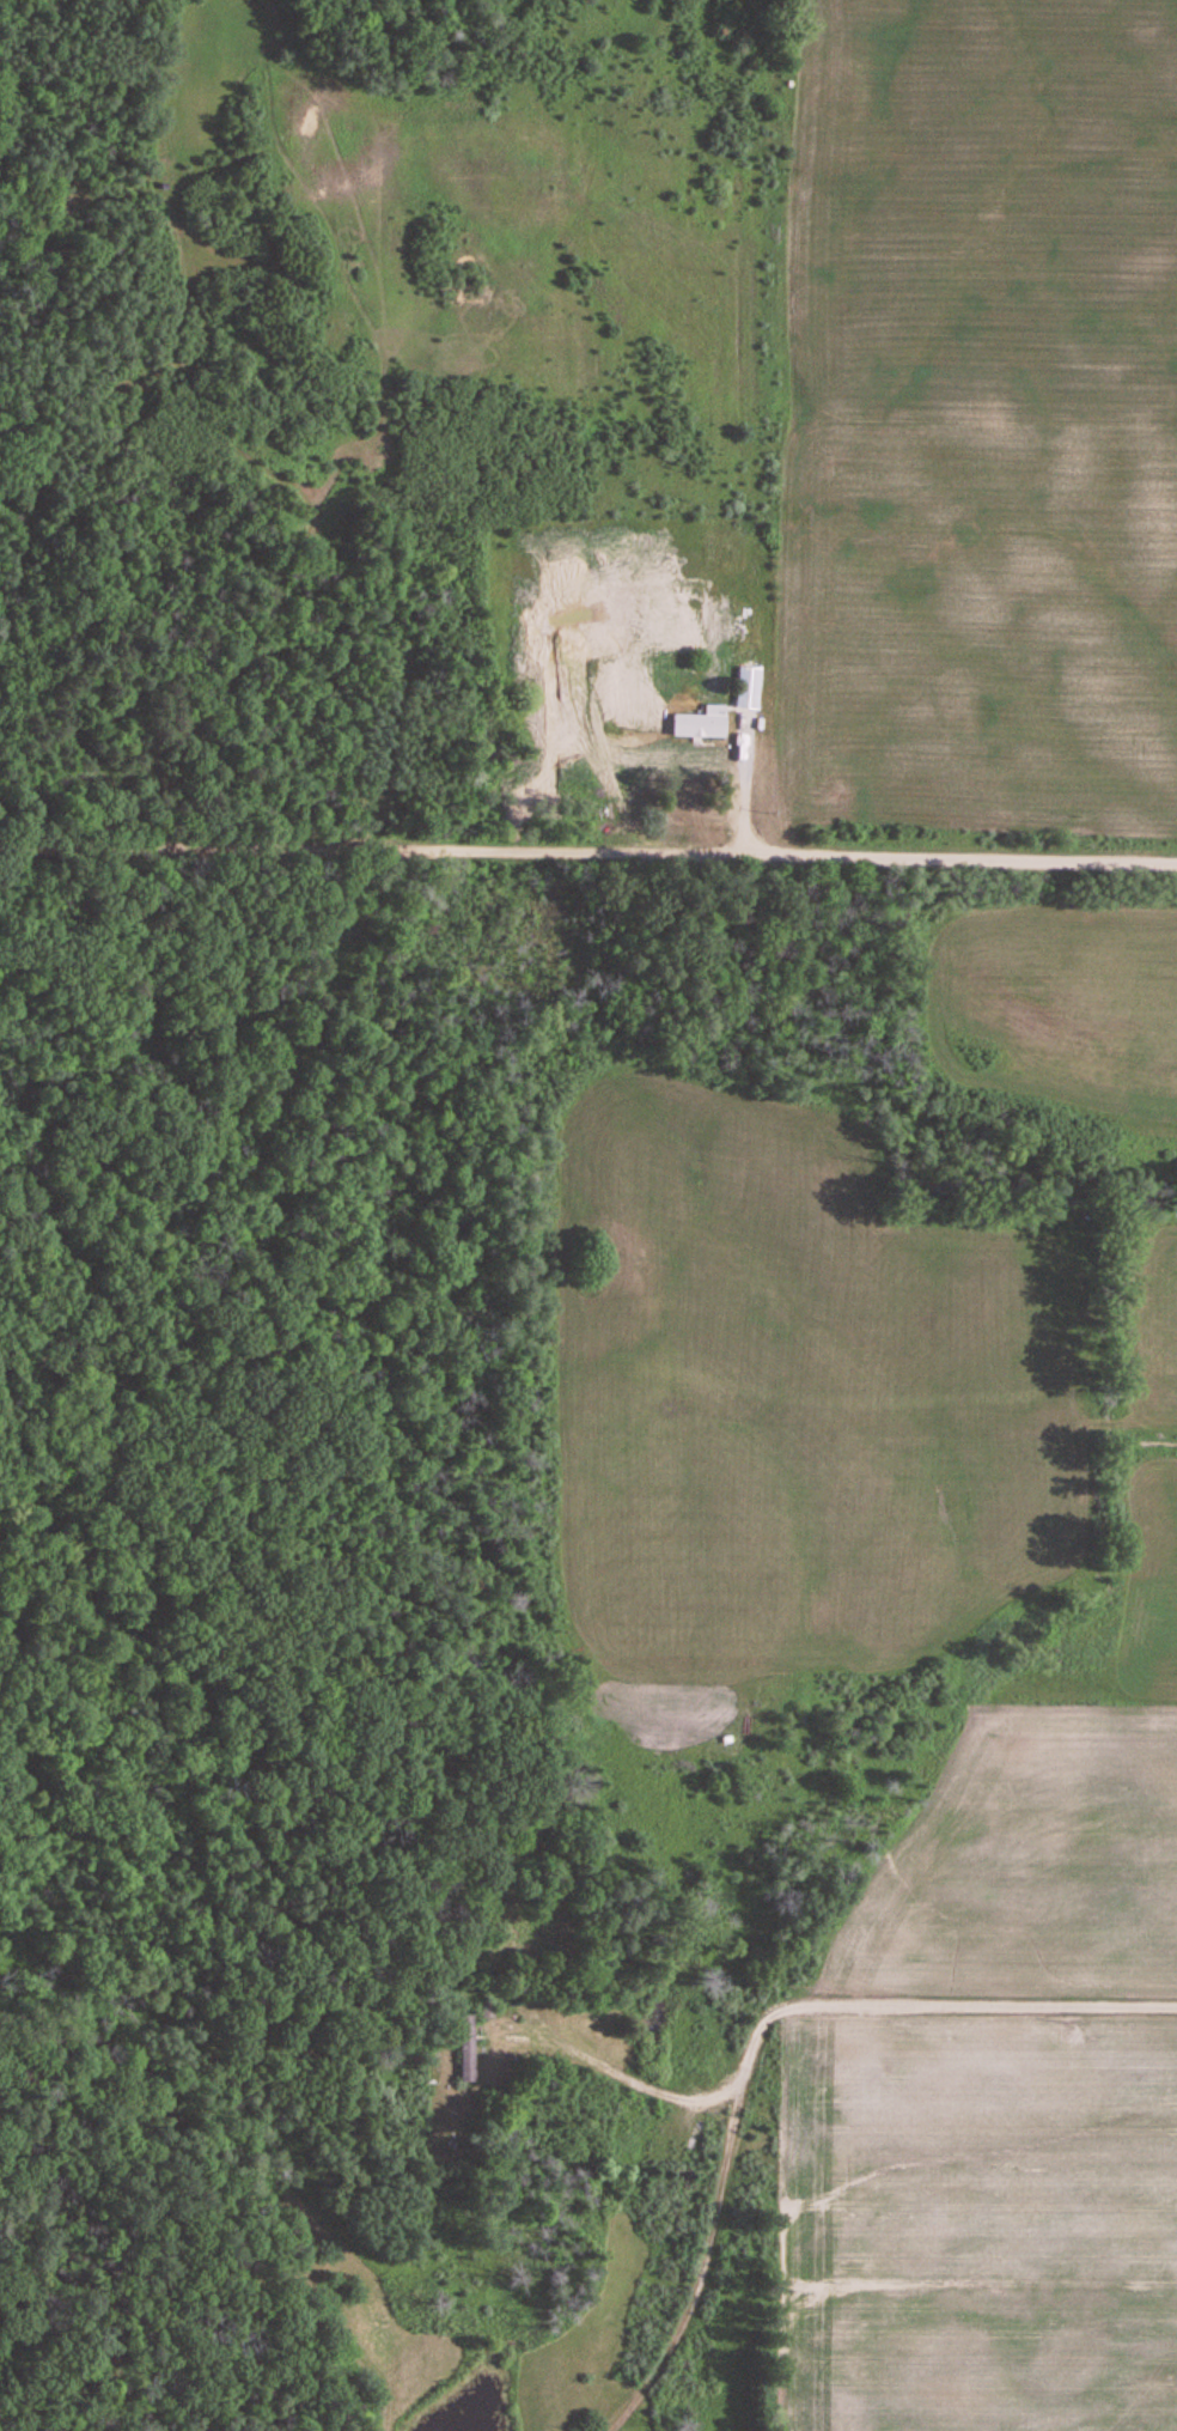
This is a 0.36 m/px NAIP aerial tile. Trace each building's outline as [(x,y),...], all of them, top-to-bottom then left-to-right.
[(758,667),(736,667),(736,710),(758,710),(758,667)] [(671,715),(671,738),(724,739),(724,706),(704,705),(704,716),(671,715)] [(474,2017),(459,2017),(459,2083),(473,2083),(474,2017)]
